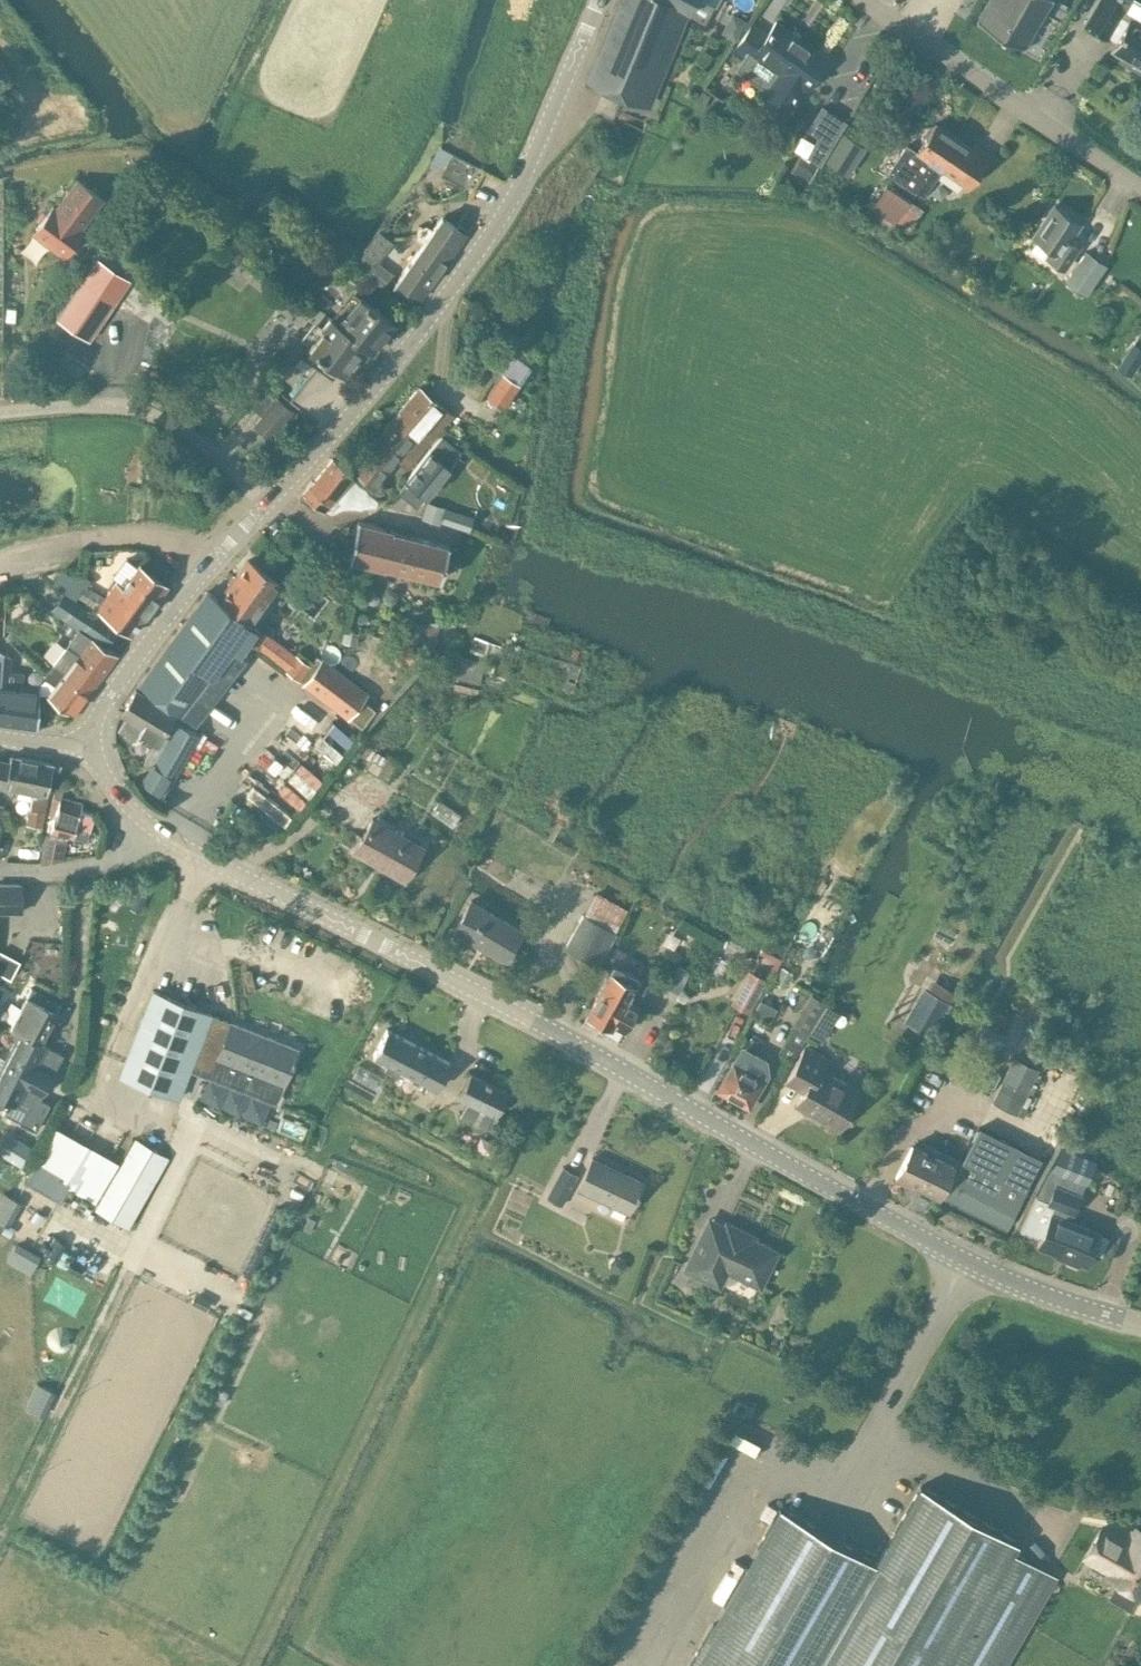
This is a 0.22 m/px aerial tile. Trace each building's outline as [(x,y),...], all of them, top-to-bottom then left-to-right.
[(588,76),(616,88),(619,90),(645,101),(647,102),(688,7),(692,0),(619,0),(609,23),(588,76)] [(976,18),(1023,45),(1049,0),(986,0),(976,18)] [(1083,25),(1105,38),(1108,34),(1116,39),(1111,48),(1140,65),(1140,23),(1129,16),(1127,20),(1119,15),(1127,0),(1098,0),(1083,25)] [(775,21),(767,34),(752,24),(733,51),(749,62),(754,55),(778,71),(762,94),(787,110),(802,89),(804,91),(828,56),(775,21)] [(883,111),(892,98),(882,91),(872,103),(883,111)] [(818,135),(807,154),(819,161),(830,142),(844,120),(822,106),(808,129),(818,135)] [(905,143),(887,170),(915,190),(953,134),(935,122),(915,150),(905,143)] [(840,132),(823,158),(847,173),(864,147),(840,132)] [(953,134),(915,190),(923,195),(939,172),(958,185),(960,181),(967,185),(988,153),(973,143),(971,146),(953,134)] [(802,152),(792,168),(807,178),(817,162),(805,155),(802,152)] [(466,189),(480,169),(458,154),(444,174),(466,189)] [(53,206),(33,232),(35,233),(33,235),(47,246),(48,243),(64,255),(83,229),(81,227),(102,198),(77,179),(56,208),(53,206)] [(887,184),(871,207),(872,208),(894,222),(895,223),(896,220),(910,200),(889,185),(887,184)] [(910,200),(896,220),(909,228),(923,208),(911,200),(910,200)] [(1033,237),(1054,251),(1049,258),(1062,267),(1077,245),(1067,238),(1079,220),(1055,204),(1033,237)] [(420,297),(466,233),(442,216),(393,286),(412,299),(416,294),(420,297)] [(1085,294),(1105,265),(1085,250),(1064,280),(1085,294)] [(371,256),(362,268),(383,285),(393,273),(371,256)] [(97,258),(57,317),(89,338),(129,279),(97,258)] [(365,345),(365,346),(372,351),(394,323),(359,295),(338,323),(337,323),(365,345)] [(337,323),(338,323),(331,317),(308,345),(343,373),(365,346),(365,345),(337,323)] [(503,338),(497,347),(499,348),(506,353),(508,354),(514,344),(503,337),(503,338)] [(1126,356),(1120,365),(1131,372),(1137,363),(1126,356)] [(502,374),(487,396),(503,407),(518,384),(514,381),(502,374)] [(402,406),(426,425),(442,405),(419,387),(402,406)] [(276,398),(254,424),(270,438),(292,411),(276,398)] [(392,419),(415,438),(426,425),(402,406),(392,419)] [(379,436),(402,454),(415,438),(392,419),(379,436)] [(461,450),(441,434),(397,490),(416,506),(461,450)] [(366,452),(389,470),(402,454),(379,436),(366,452)] [(389,470),(366,452),(352,468),(375,487),(389,470)] [(323,510),(352,474),(331,457),(303,494),(323,510)] [(426,501),(422,518),(440,522),(444,506),(426,501)] [(468,529),(472,515),(445,507),(440,521),(468,529)] [(440,579),(448,543),(392,531),(392,529),(357,520),(348,560),(384,568),(385,566),(440,579)] [(248,559),(219,599),(206,590),(138,683),(196,722),(230,678),(224,673),(259,627),(250,621),(278,581),(248,559)] [(130,634),(168,583),(138,561),(128,576),(125,574),(119,582),(115,580),(103,596),(95,607),(130,634)] [(85,585),(78,596),(95,607),(103,596),(85,585)] [(62,591),(50,609),(79,627),(52,662),(55,665),(66,673),(63,676),(87,693),(117,654),(104,645),(115,628),(62,591)] [(413,618),(408,638),(433,643),(438,626),(413,618)] [(11,632),(5,645),(21,653),(27,640),(11,632)] [(473,637),(469,649),(495,659),(500,645),(474,636),(473,637)] [(38,728),(39,685),(23,683),(23,673),(7,671),(8,660),(9,655),(0,651),(0,723),(38,728)] [(458,655),(453,675),(479,682),(484,662),(458,655)] [(47,696),(72,714),(87,693),(63,676),(66,673),(55,665),(45,678),(54,685),(47,696)] [(318,665),(305,683),(348,716),(361,698),(318,665)] [(126,716),(118,730),(135,739),(139,731),(157,741),(175,711),(135,689),(122,713),(126,716)] [(198,734),(176,721),(153,763),(174,776),(198,734)] [(367,767),(377,773),(387,756),(377,751),(367,767)] [(41,824),(51,762),(10,754),(9,760),(0,758),(0,785),(5,786),(6,782),(33,788),(27,822),(41,824)] [(81,808),(82,803),(60,796),(61,790),(55,788),(48,812),(55,813),(50,830),(86,840),(94,813),(81,808)] [(404,879),(422,845),(372,817),(353,850),(404,879)] [(45,834),(40,861),(61,858),(65,838),(45,834)] [(21,884),(0,883),(0,910),(21,911),(21,884)] [(452,930),(503,959),(521,928),(470,899),(452,930)] [(596,964),(615,932),(582,913),(564,946),(596,964)] [(10,976),(19,960),(14,957),(0,950),(0,971),(10,976)] [(603,981),(586,1015),(612,1028),(614,1025),(623,1030),(637,1003),(628,998),(630,995),(639,977),(614,964),(612,963),(603,981)] [(752,972),(735,1003),(749,1010),(765,979),(752,972)] [(905,1020),(932,1036),(951,1004),(949,1002),(954,993),(933,981),(927,990),(924,988),(905,1020)] [(26,994),(10,1026),(19,1031),(20,1031),(40,1041),(56,1009),(60,1002),(30,987),(26,994)] [(152,990),(119,1073),(178,1097),(190,1067),(276,1100),(282,1084),(296,1047),(152,990)] [(795,1026),(779,1052),(780,1056),(792,1062),(808,1033),(795,1026)] [(813,1026),(808,1034),(821,1042),(826,1034),(813,1026)] [(372,1054),(388,1062),(384,1068),(396,1075),(399,1068),(436,1087),(450,1061),(386,1028),(372,1054)] [(19,1031),(9,1051),(48,1070),(47,1071),(52,1073),(53,1074),(63,1053),(40,1041),(20,1031),(19,1031)] [(804,1047),(787,1078),(804,1088),(796,1102),(818,1114),(839,1126),(858,1093),(847,1086),(846,1082),(834,1075),(830,1076),(818,1070),(825,1059),(804,1047)] [(0,1068),(0,1111),(3,1113),(9,1101),(26,1109),(20,1120),(35,1128),(48,1103),(49,1100),(41,1095),(36,1093),(38,1089),(45,1076),(47,1071),(48,1070),(9,1051),(0,1068)] [(718,1087),(717,1089),(747,1106),(748,1106),(763,1079),(767,1072),(766,1060),(756,1054),(753,1059),(739,1051),(718,1087)] [(1037,1069),(1013,1057),(991,1100),(1015,1113),(1037,1069)] [(375,1089),(382,1076),(358,1063),(351,1076),(375,1089)] [(502,1117),(496,1114),(507,1090),(470,1071),(457,1095),(467,1100),(458,1115),(484,1128),(489,1119),(491,1120),(487,1128),(495,1131),(502,1117)] [(55,1126),(24,1182),(60,1202),(68,1187),(93,1201),(117,1161),(55,1126)] [(1004,1231),(1040,1161),(979,1130),(944,1200),(1004,1231)] [(20,1165),(32,1145),(14,1135),(2,1155),(20,1165)] [(94,1207),(129,1227),(169,1157),(134,1138),(94,1207)] [(911,1144),(895,1176),(908,1183),(909,1180),(938,1195),(953,1165),(911,1144)] [(1036,1195),(1019,1228),(1040,1237),(1037,1245),(1067,1257),(1066,1260),(1078,1264),(1079,1262),(1087,1265),(1093,1250),(1100,1253),(1106,1237),(1099,1234),(1100,1232),(1069,1219),(1072,1211),(1074,1212),(1081,1194),(1096,1159),(1061,1145),(1036,1195)] [(628,1211),(642,1180),(591,1157),(577,1188),(628,1211)] [(546,1197),(561,1205),(577,1174),(563,1165),(546,1197)] [(739,1275),(758,1284),(774,1251),(771,1249),(770,1245),(760,1241),(757,1242),(743,1236),(744,1232),(725,1223),(713,1247),(698,1239),(684,1268),(713,1282),(717,1274),(732,1281),(737,1279),(739,1275)] [(610,1261),(610,1267),(615,1271),(621,1271),(625,1266),(624,1260),(620,1256),(614,1256),(610,1261)] [(737,1400),(731,1411),(742,1416),(742,1415),(747,1405),(737,1400)] [(1017,1541),(919,1485),(875,1562),(779,1506),(686,1665),(996,1665),(1050,1573),(1011,1550),(1017,1541)] [(1140,1593),(1140,1531),(1134,1527),(1126,1542),(1099,1527),(1084,1555),(1110,1570),(1107,1575),(1140,1594),(1140,1593)]
